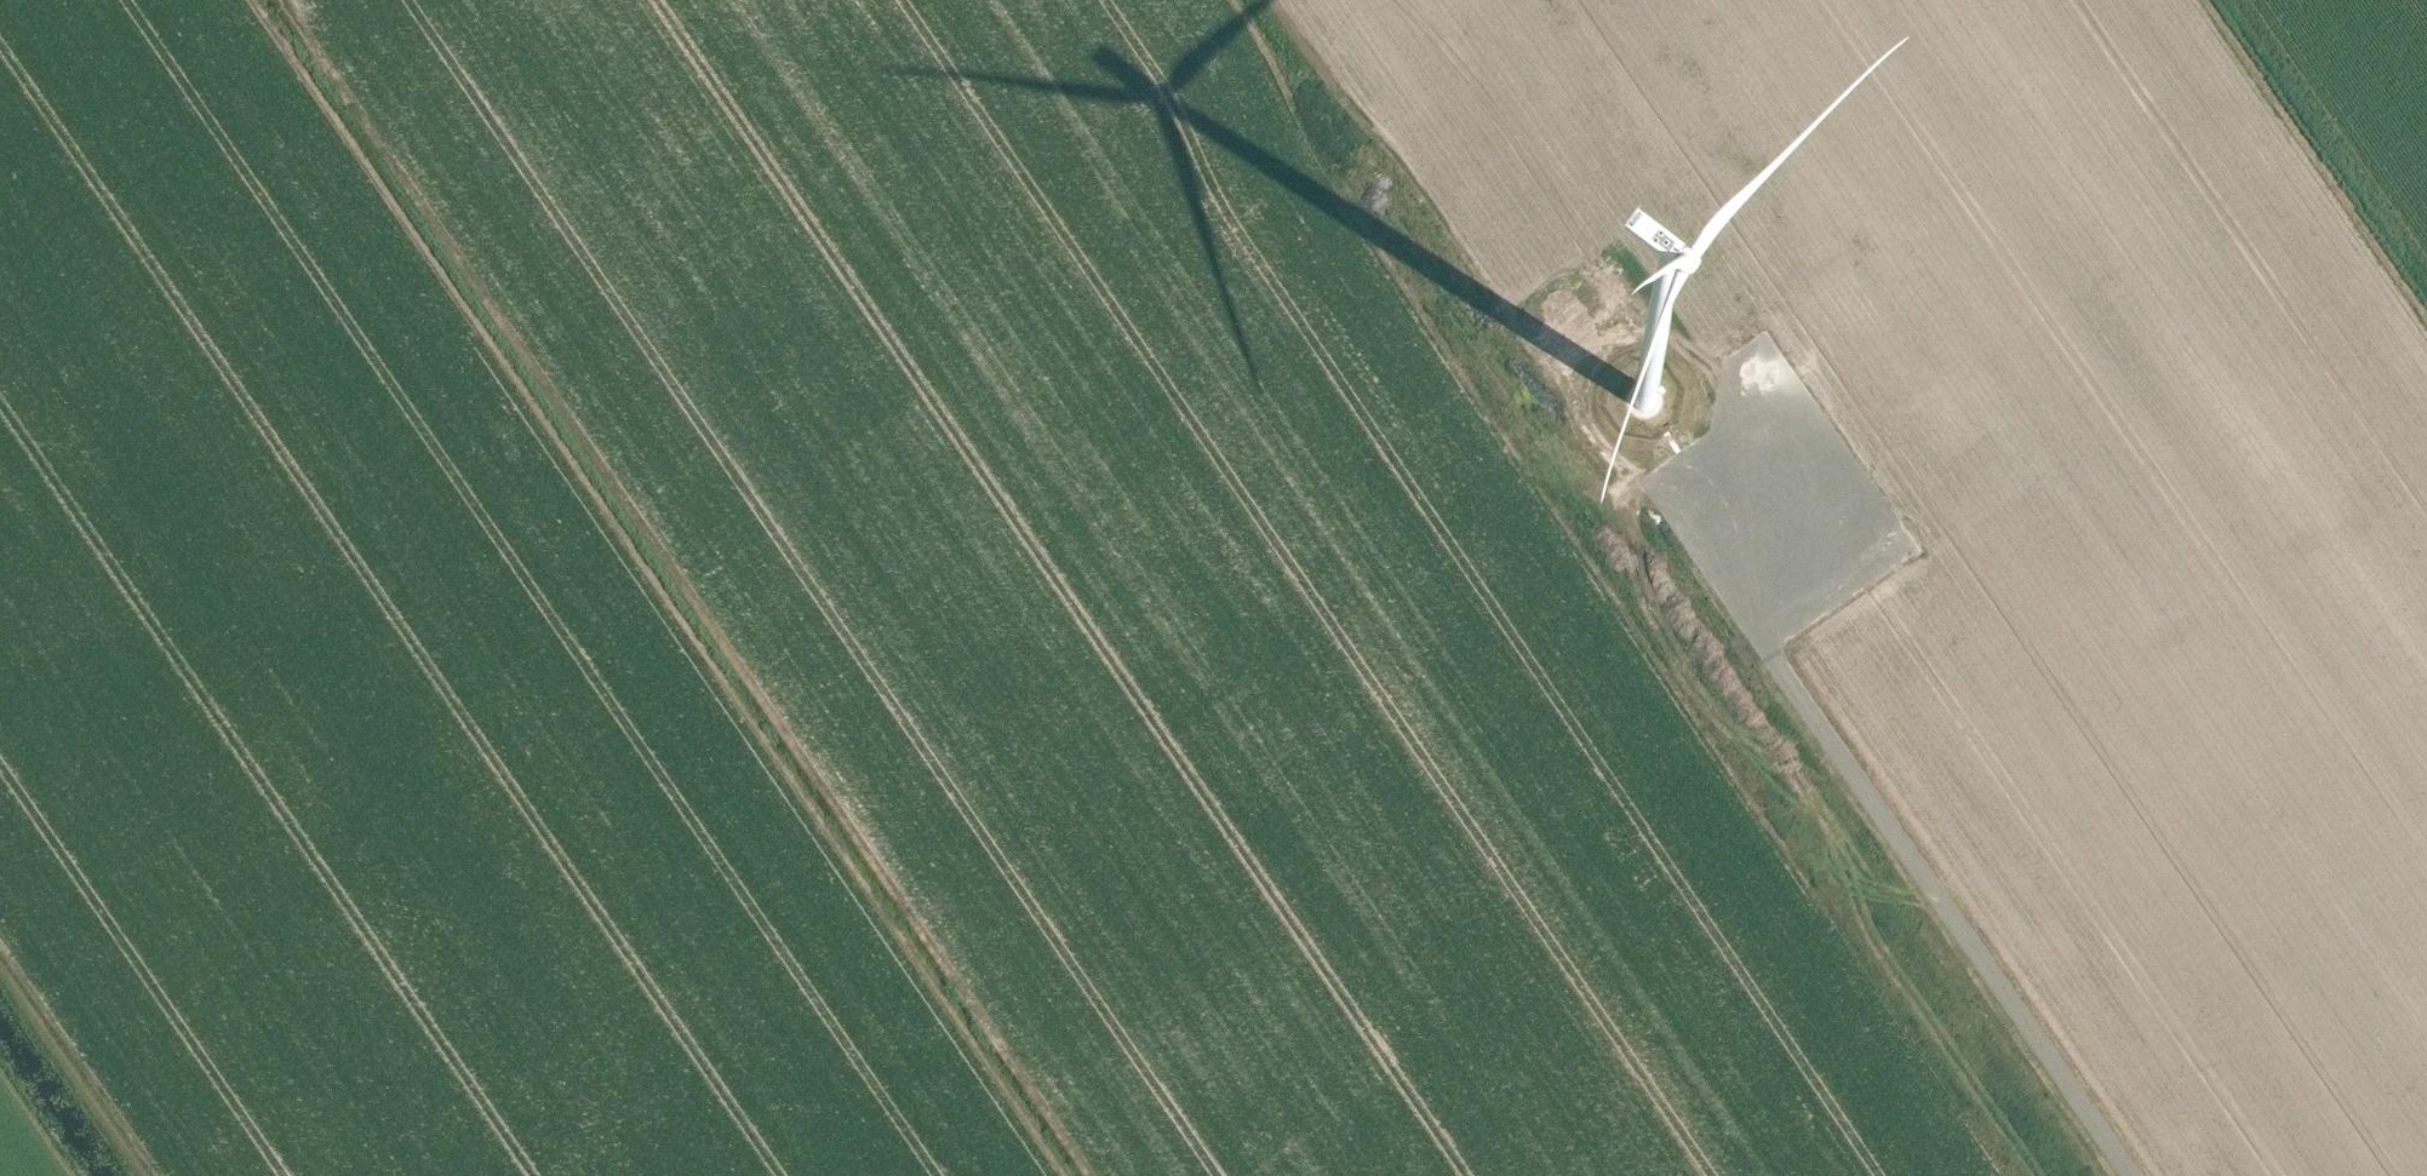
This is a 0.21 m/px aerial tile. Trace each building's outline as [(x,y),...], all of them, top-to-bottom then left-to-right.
[(1633,400),(1633,401),(1633,402),(1633,404),(1634,405),(1634,407),(1635,408),(1636,409),(1637,410),(1638,411),(1639,411),(1641,412),(1642,412),(1644,413),(1645,413),(1647,412),(1648,412),(1649,411),(1651,411),(1652,410),(1653,409),(1654,408),(1655,407),(1655,405),(1656,404),(1656,402),(1656,401),(1656,400),(1656,398),(1655,397),(1655,395),(1654,394),(1653,393),(1652,392),(1651,391),(1649,391),(1648,390),(1647,390),(1645,389),(1644,389),(1642,390),(1641,390),(1639,391),(1638,391),(1637,392),(1636,393),(1635,394),(1634,395),(1634,397),(1633,398),(1633,400)]
